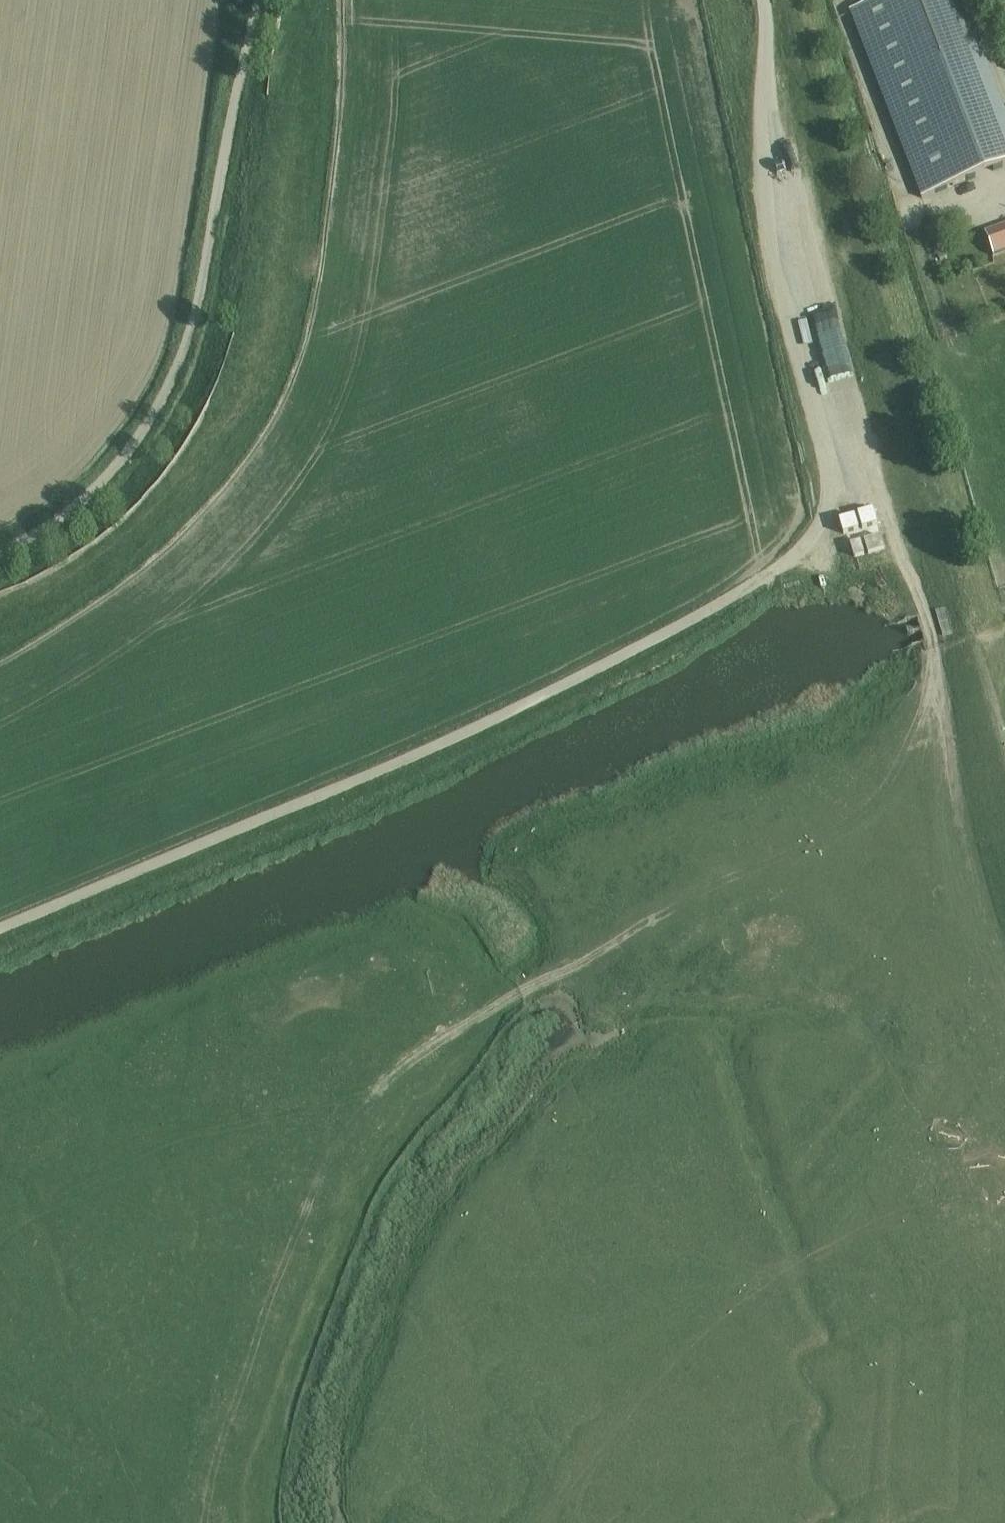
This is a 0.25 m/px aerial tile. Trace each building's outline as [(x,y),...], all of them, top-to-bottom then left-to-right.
[(857,30),(922,198),(1004,166),(1004,114),(961,0),(880,0),(850,12),(857,30)] [(1004,252),(1004,225),(986,233),(995,256),(1004,252)] [(870,456),(837,319),(812,325),(845,462),(870,456)] [(863,536),(866,552),(884,549),(881,533),(863,536)] [(849,541),(853,557),(865,553),(861,537),(849,541)]
